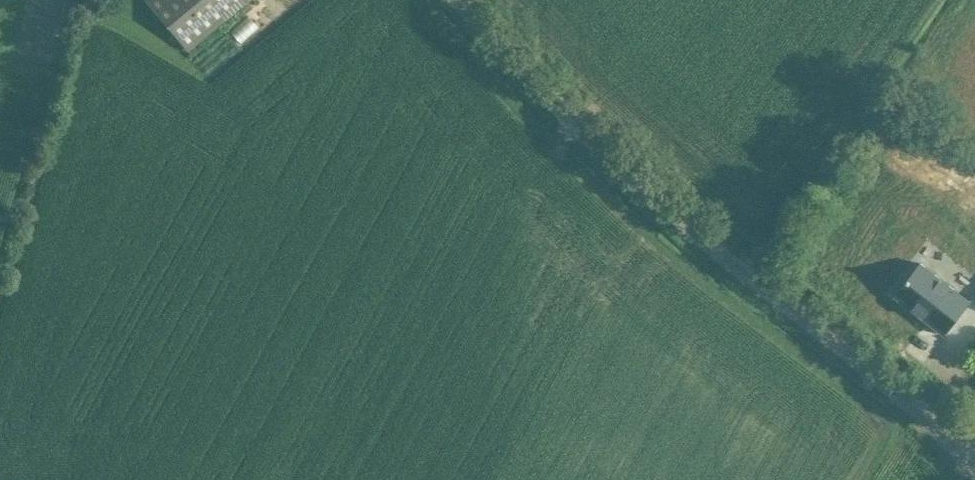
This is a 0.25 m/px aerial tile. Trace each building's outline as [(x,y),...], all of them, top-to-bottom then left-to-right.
[(186,50),(210,31),(246,0),(146,0),(145,1),(186,50)] [(257,20),(238,35),(247,46),(266,30),(257,20)] [(944,334),(957,318),(970,301),(935,273),(940,267),(940,262),(927,252),(922,253),(916,260),(920,263),(895,296),(944,334)]
